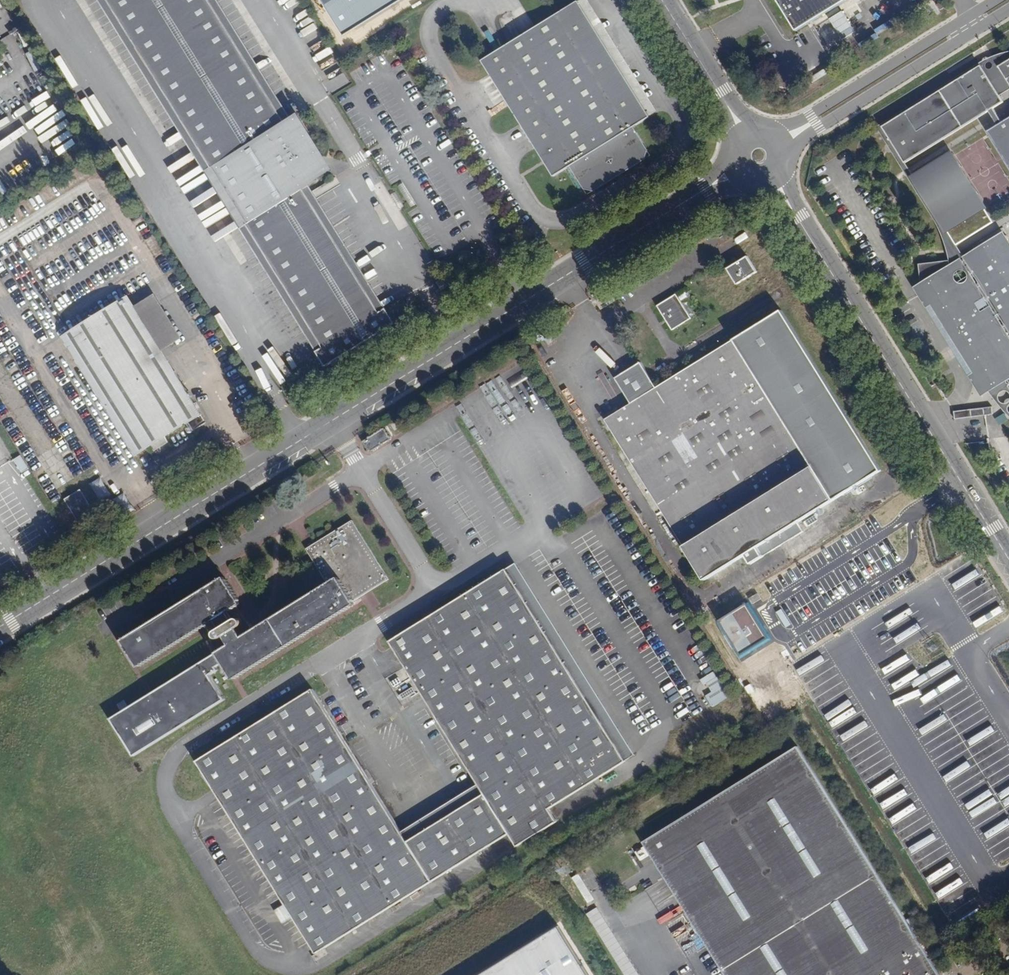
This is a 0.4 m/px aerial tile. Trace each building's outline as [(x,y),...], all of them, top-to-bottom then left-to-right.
[(316,352),(322,348),(107,0),(98,0),(316,352)] [(395,323),(386,309),(380,312),(306,193),(311,190),(308,185),(317,180),(309,166),(317,161),(316,153),(311,145),(314,144),(296,115),(285,122),(210,0),(107,0),(322,348),(316,352),(325,367),(395,323)] [(578,2),(650,118),(658,113),(588,0),(581,0),(578,2)] [(795,31),(845,0),(776,0),(795,31)] [(943,7),(939,1),(935,3),(938,10),(943,7)] [(481,61),(553,177),(569,167),(583,190),(593,192),(645,160),(647,151),(633,128),(650,118),(578,2),(481,61)] [(1008,60),(1008,51),(1001,53),(992,57),(983,61),(876,127),(922,200),(928,211),(935,222),(940,231),(942,237),(944,242),(946,248),(949,259),(961,253),(957,245),(956,245),(913,177),(905,163),(896,149),(900,147),(894,138),(891,140),(882,127),(980,65),(996,90),(1008,82),(999,66),(1008,60)] [(1008,98),(1008,60),(999,66),(1008,82),(996,90),(980,65),(882,127),(891,140),(894,138),(900,147),(896,149),(905,163),(989,111),(993,108),(1008,98)] [(139,89),(141,94),(151,89),(148,84),(139,89)] [(989,111),(997,125),(1002,122),(993,108),(989,111)] [(1008,166),(1008,118),(1002,122),(997,125),(987,131),(1008,166)] [(957,245),(993,222),(951,154),(913,177),(956,245),(957,245)] [(386,309),(311,190),(306,193),(380,312),(386,309)] [(1002,237),(965,260),(979,283),(976,284),(970,275),(952,286),(949,261),(918,265),(923,300),(928,300),(977,379),(981,377),(996,368),(1008,389),(1008,248),(1002,237)] [(747,256),(727,268),(737,284),(758,272),(747,256)] [(608,292),(606,289),(595,296),(601,306),(612,300),(611,297),(614,294),(611,289),(608,292)] [(161,351),(183,338),(155,293),(133,306),(161,351)] [(676,294),(657,306),(672,330),(692,318),(676,294)] [(133,306),(128,297),(63,338),(136,453),(150,444),(154,451),(169,442),(165,435),(199,413),(161,351),(133,306)] [(782,311),(733,341),(656,389),(641,364),(615,379),(631,405),(606,421),(665,517),(678,537),(705,580),(744,555),(750,565),(804,532),(798,522),(832,500),(880,470),(782,311)] [(858,366),(854,368),(859,377),(863,374),(858,366)] [(981,377),(995,401),(1008,416),(1008,389),(996,368),(981,377)] [(954,419),(993,415),(992,407),(953,411),(954,419)] [(996,418),(1000,424),(1007,419),(1003,414),(996,418)] [(15,459),(22,471),(28,467),(21,455),(15,459)] [(95,514),(80,490),(66,499),(80,523),(95,514)] [(388,578),(352,520),(305,548),(327,583),(329,588),(255,634),(252,630),(240,612),(230,618),(227,612),(225,608),(234,603),(222,581),(125,642),(138,662),(203,623),(205,626),(220,650),(227,661),(235,674),(354,600),(388,578)] [(74,527),(68,531),(73,539),(79,535),(74,527)] [(66,543),(73,539),(68,531),(61,536),(66,543)] [(646,748),(528,556),(412,627),(501,771),(507,780),(407,841),(401,832),(313,689),(197,761),(316,953),(530,820),(538,832),(577,808),(570,795),(646,748)] [(234,603),(237,606),(241,604),(223,576),(120,640),(137,669),(205,626),(203,623),(138,662),(125,642),(222,581),(234,603)] [(329,588),(327,583),(252,630),(255,634),(329,588)] [(223,664),(234,681),(357,604),(354,600),(235,674),(227,661),(223,664)] [(227,612),(237,606),(234,603),(225,608),(227,612)] [(217,667),(223,664),(227,661),(220,650),(110,718),(133,756),(225,699),(210,675),(218,670),(217,667)] [(701,678),(709,693),(705,695),(711,707),(729,697),(715,671),(701,678)] [(797,746),(644,841),(727,974),(938,974),(939,974),(797,746)] [(407,841),(507,780),(501,771),(401,832),(407,841)] [(643,847),(635,852),(640,862),(649,858),(643,847)] [(274,910),(282,923),(290,918),(282,905),(274,910)] [(556,927),(552,919),(462,974),(479,974),(556,927)] [(556,927),(479,974),(587,974),(556,927)]
